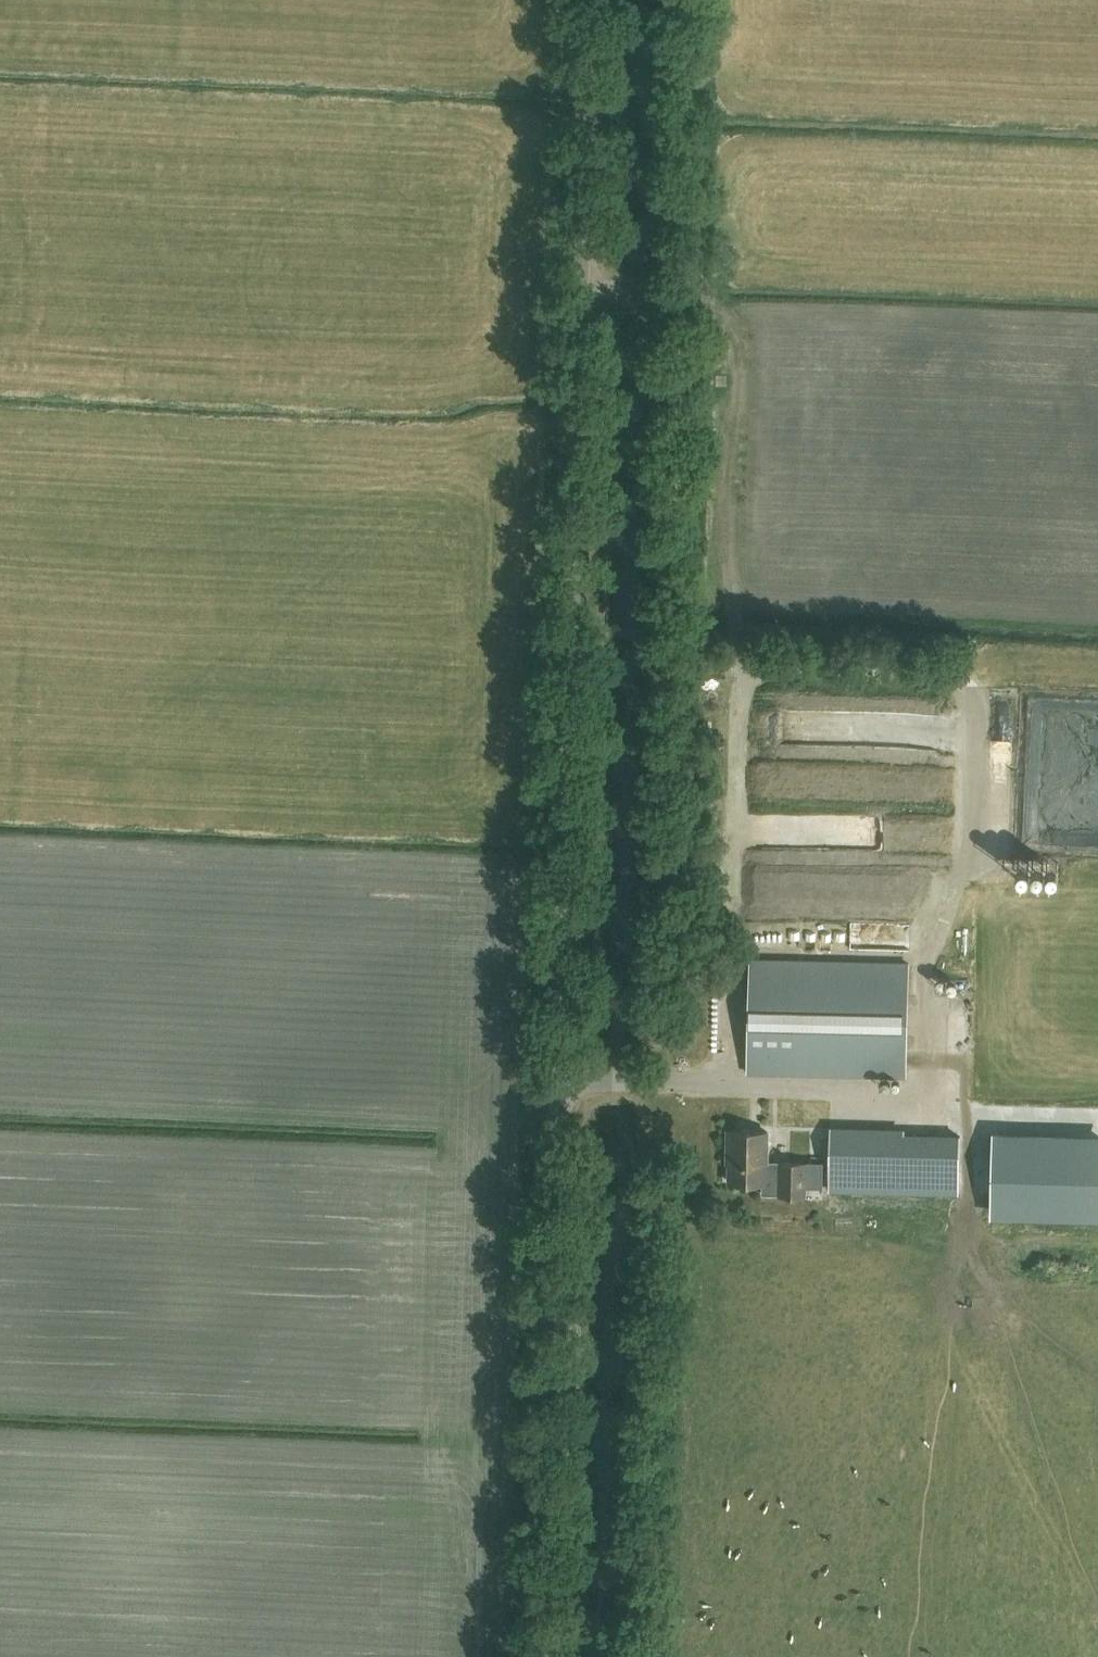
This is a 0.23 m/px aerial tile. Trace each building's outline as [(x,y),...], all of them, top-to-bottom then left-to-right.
[(885,744),(885,718),(872,718),(872,744),(885,744)] [(904,921),(869,923),(870,940),(905,938),(904,921)] [(750,959),(747,1070),(906,1075),(909,963),(750,959)] [(958,1192),(961,1135),(943,1134),(942,1136),(907,1135),(906,1129),(866,1128),(865,1131),(851,1131),(851,1128),(828,1128),(828,1190),(958,1192)] [(807,1162),(807,1161),(767,1160),(768,1131),(728,1130),(728,1153),(730,1153),(729,1181),(762,1182),(762,1193),(805,1195),(805,1185),(822,1186),(823,1162),(807,1162)] [(1097,1215),(1097,1140),(996,1136),(993,1211),(1097,1215)]
